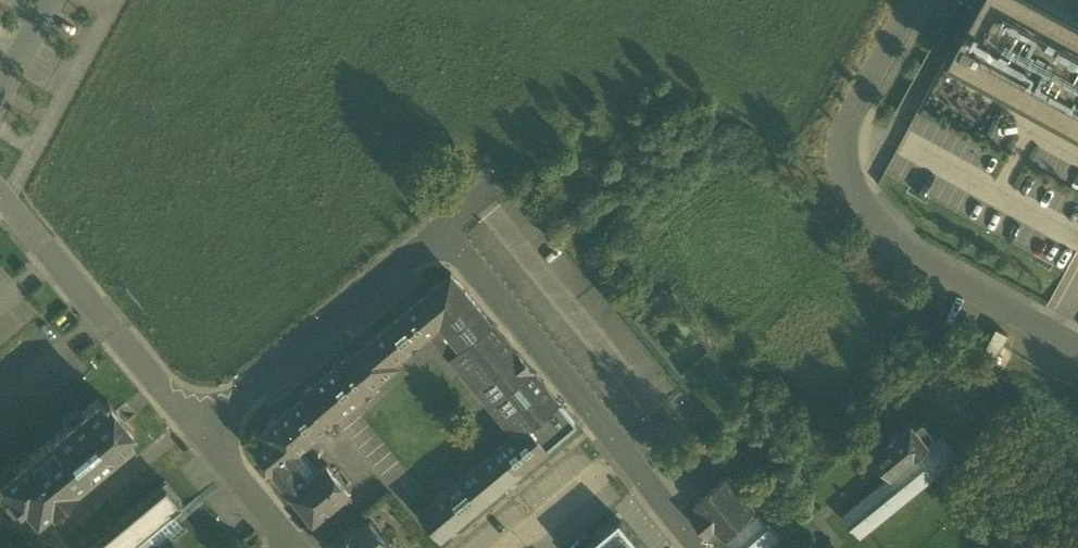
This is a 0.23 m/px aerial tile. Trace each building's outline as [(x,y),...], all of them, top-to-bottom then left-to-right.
[(1033,0),(979,0),(950,52),(1077,122),(1077,25),(1033,0)] [(885,171),(1077,277),(1077,138),(1014,103),(992,143),(922,104),(885,171)] [(473,299),(452,273),(352,356),(350,354),(302,394),(304,396),(306,395),(330,425),(377,386),(375,385),(399,365),(396,361),(430,333),(515,435),(421,514),(442,539),(578,425),(558,400),(558,401),(491,321),(491,320),(473,299)] [(304,396),(262,432),(270,441),(257,452),(314,520),(351,490),(328,463),(309,479),(299,469),(297,471),(290,463),(300,454),(298,452),(330,425),(306,395),(304,396)] [(98,400),(0,484),(0,488),(19,510),(23,507),(36,522),(49,511),(52,515),(65,505),(61,500),(132,442),(127,435),(132,431),(108,403),(103,407),(98,400)] [(912,424),(899,434),(898,433),(887,442),(889,443),(874,454),(890,474),(892,475),(929,445),(928,444),(928,443),(912,424)] [(892,475),(841,516),(852,529),(853,528),(860,537),(945,467),(959,456),(942,435),(929,446),(929,445),(892,475)] [(727,476),(695,504),(701,512),(693,519),(708,537),(716,530),(723,537),(726,534),(752,512),(755,509),(727,476)] [(90,547),(142,547),(165,529),(175,541),(188,530),(172,511),(180,504),(179,503),(178,503),(164,486),(90,547)] [(726,534),(730,539),(727,542),(732,547),(766,547),(779,537),(759,514),(756,517),(752,512),(726,534)] [(356,531),(355,530),(345,538),(346,540),(336,547),(391,547),(388,545),(390,543),(371,519),(356,531)] [(619,521),(588,547),(643,547),(619,521)] [(175,541),(165,529),(142,547),(181,547),(175,541)]
